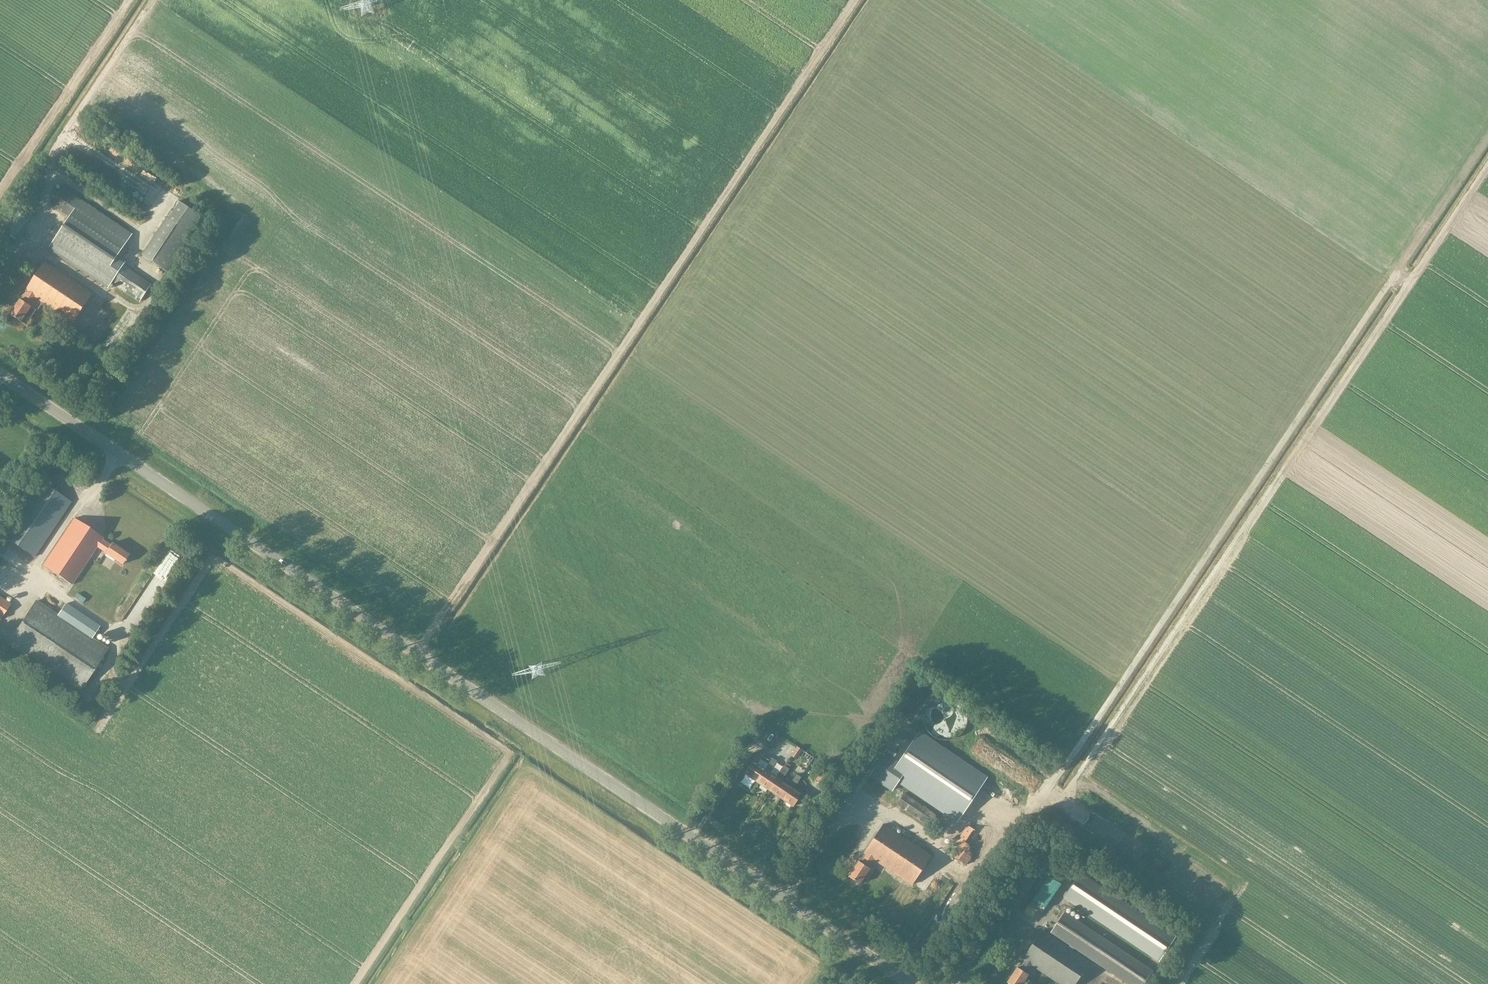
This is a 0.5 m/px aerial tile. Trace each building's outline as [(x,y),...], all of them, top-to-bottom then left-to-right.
[(124,263),(116,258),(131,235),(61,189),(51,205),(69,217),(48,249),(108,289),(111,283),(140,302),(151,285),(122,266),(124,263)] [(177,201),(141,256),(165,271),(201,217),(177,201)] [(45,263),(10,315),(21,322),(25,316),(30,319),(36,310),(31,307),(30,306),(35,298),(73,323),(92,294),(45,263)] [(54,473),(51,479),(59,483),(62,477),(54,473)] [(72,502),(37,479),(0,534),(35,557),(72,502)] [(71,585),(96,547),(101,540),(103,538),(74,518),(42,566),(71,585)] [(101,540),(96,547),(105,552),(104,553),(122,564),(128,555),(111,543),(110,545),(101,540)] [(78,595),(75,599),(82,604),(85,600),(78,595)] [(11,604),(0,597),(0,620),(11,604)] [(36,601),(7,644),(79,692),(108,649),(91,638),(99,627),(65,604),(57,616),(36,601)] [(0,626),(0,646),(2,648),(11,633),(0,626)] [(936,697),(930,701),(925,707),(922,714),(922,721),(924,729),(929,735),(935,739),(942,741),(950,741),(957,738),(963,733),(967,727),(968,719),(967,712),(964,705),(958,699),(951,696),(944,695),(936,697)] [(756,741),(764,728),(759,725),(751,738),(756,741)] [(885,753),(870,776),(892,790),(898,781),(957,821),(986,778),(918,733),(899,762),(885,753)] [(756,782),(765,769),(757,764),(764,753),(760,750),(744,774),(756,782)] [(770,773),(777,762),(772,758),(768,764),(765,769),(756,782),(768,790),(777,777),(770,773)] [(789,786),(789,785),(781,780),(789,770),(784,766),(777,777),(768,790),(780,798),(789,786)] [(831,775),(823,769),(816,779),(824,785),(831,775)] [(801,794),(794,789),(801,778),(796,775),(789,785),(789,786),(780,798),(793,807),(801,794)] [(929,826),(937,815),(904,793),(896,805),(902,809),(902,808),(929,826)] [(883,825),(849,877),(860,884),(870,869),(868,868),(873,860),(911,885),(931,856),(883,825)] [(965,865),(984,837),(968,826),(949,854),(965,865)] [(1034,861),(1035,869),(1043,867),(1042,859),(1034,861)] [(1067,872),(1053,865),(1048,876),(1062,882),(1067,872)] [(1079,875),(1063,899),(1158,963),(1174,939),(1079,875)] [(1019,913),(1030,890),(1018,884),(1007,907),(1019,913)] [(1104,939),(1064,912),(1050,933),(1069,946),(1068,948),(1042,931),(1022,959),(1024,961),(1021,966),(1019,965),(1007,983),(1009,983),(1022,983),(1028,975),(1026,974),(1032,966),(1059,983),(1074,983),(1089,962),(1072,951),(1074,949),(1127,983),(1144,983),(1152,971),(1104,939)]
